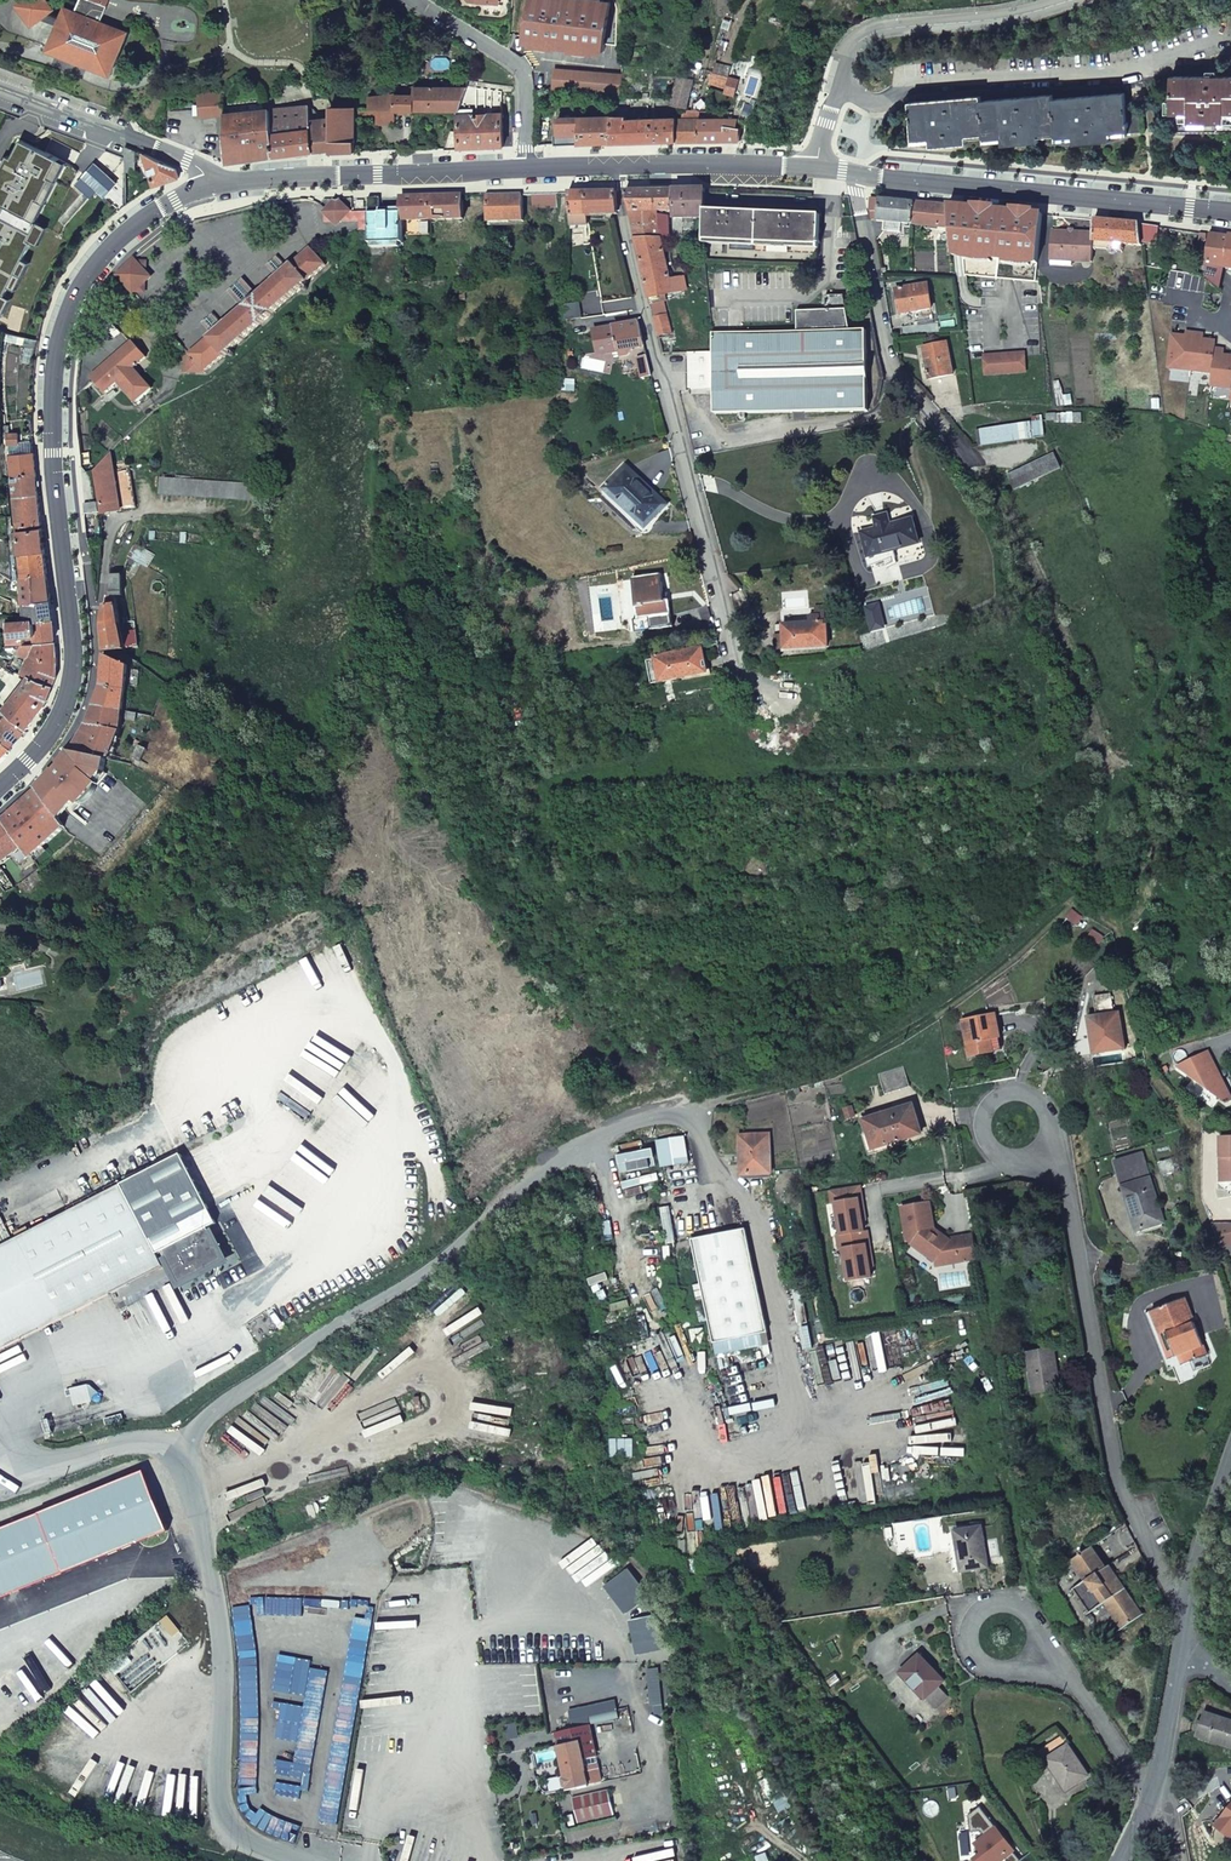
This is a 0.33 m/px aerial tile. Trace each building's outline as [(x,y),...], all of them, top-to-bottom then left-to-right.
[(45,0),(24,0),(17,6),(32,25),(53,10),(45,0)] [(110,75),(126,33),(100,23),(106,7),(88,0),(80,0),(75,13),(64,9),(48,51),(110,75)] [(526,43),(566,46),(605,51),(610,2),(601,1),(601,0),(531,0),(526,43)] [(284,62),(283,55),(276,56),(276,63),(284,62)] [(725,88),(728,77),(731,68),(715,63),(709,83),(725,88)] [(623,75),(556,71),(554,89),(621,93),(623,75)] [(1172,76),(1171,131),(1230,132),(1230,76),(1172,76)] [(677,77),(672,98),(670,105),(684,109),(691,80),(677,77)] [(725,88),(723,92),(733,95),(738,80),(728,77),(725,88)] [(331,80),(314,81),(315,98),(327,97),(330,90),(331,80)] [(460,109),(466,89),(413,88),(413,92),(401,92),(400,96),(393,96),(393,94),(369,98),(369,110),(392,110),(459,110),(460,109)] [(1128,131),(1128,132),(1141,131),(1139,105),(1126,106),(1124,93),(1053,99),(1052,94),(981,100),(980,96),(910,102),(913,140),(931,138),(931,142),(931,147),(967,144),(967,139),(966,136),(984,135),(984,138),(984,139),(1002,137),(1002,141),(1003,145),(1039,142),(1038,138),(1038,134),(1056,133),(1056,136),(1056,137),(1074,136),(1074,139),(1074,143),(1111,140),(1110,136),(1110,132),(1128,131)] [(227,162),(274,157),(270,111),(224,115),(222,94),(198,97),(199,107),(200,118),(223,115),(227,162)] [(698,120),(698,112),(706,112),(708,103),(692,101),(692,112),(687,112),(687,115),(682,115),(682,121),(676,121),(676,142),(698,142),(698,120)] [(651,143),(676,142),(676,121),(676,119),(655,120),(654,103),(651,103),(651,120),(651,143)] [(199,107),(191,108),(192,118),(200,118),(199,107)] [(274,157),(313,154),(310,121),(309,107),(270,111),(274,157)] [(330,153),(355,152),(354,114),(354,110),(354,108),(329,108),(329,119),(330,151),(330,153)] [(354,110),(354,114),(377,115),(377,116),(377,124),(391,124),(392,110),(369,110),(354,110)] [(444,150),(502,148),(501,114),(473,114),(458,115),(458,130),(450,130),(444,150)] [(730,119),(747,127),(750,120),(731,116),(730,119)] [(584,145),(610,144),(610,117),(557,118),(557,136),(561,136),(561,145),(584,145)] [(610,144),(651,143),(651,120),(626,121),(625,117),(610,117),(610,144)] [(323,152),(330,151),(329,119),(323,120),(316,120),(310,121),(313,154),(323,152)] [(698,142),(739,142),(740,129),(734,128),(734,125),(724,119),(698,120),(698,142)] [(136,152),(124,147),(125,172),(134,172),(136,152)] [(142,154),(154,186),(178,178),(175,167),(153,158),(142,154)] [(94,164),(82,178),(97,189),(105,196),(116,183),(94,164)] [(82,178),(66,197),(80,209),(97,189),(82,178)] [(43,216),(3,179),(0,182),(0,229),(31,256),(57,225),(49,224),(43,216)] [(675,217),(684,217),(684,189),(646,190),(625,191),(633,227),(653,226),(651,215),(646,215),(645,211),(675,211),(675,217)] [(705,210),(705,189),(684,189),(684,217),(705,217),(705,210)] [(587,215),(612,215),(617,215),(615,192),(586,193),(587,215)] [(568,193),(568,195),(569,216),(587,215),(586,193),(568,193)] [(556,194),(532,195),(532,209),(557,208),(556,194)] [(485,196),(486,223),(522,222),(522,195),(485,196)] [(462,202),(462,196),(401,198),(401,213),(402,221),(471,219),(470,202),(462,202)] [(369,234),(370,244),(402,243),(402,221),(401,213),(380,213),(380,198),(368,199),(369,212),(369,234)] [(915,202),(872,198),(871,211),(879,212),(878,221),(886,222),(885,231),(902,233),(903,227),(907,227),(907,224),(913,224),(915,202)] [(369,234),(369,212),(352,212),(352,199),(323,200),(320,204),(326,210),(324,212),(333,221),(359,220),(359,234),(369,234)] [(948,205),(915,202),(913,224),(951,228),(948,205)] [(1043,215),(948,205),(951,228),(954,255),(963,256),(965,275),(1038,282),(1043,215)] [(705,217),(705,239),(819,245),(819,242),(821,243),(821,240),(819,240),(820,215),(705,210),(705,217)] [(324,221),(333,221),(324,212),(324,221)] [(569,226),(587,225),(587,215),(569,216),(569,226)] [(1139,224),(1094,220),(1094,233),(1094,240),(1097,241),(1124,244),(1142,245),(1142,242),(1139,224)] [(660,237),(669,236),(669,228),(665,228),(666,222),(659,222),(659,225),(653,226),(633,227),(650,298),(672,292),(660,237)] [(1151,226),(1139,224),(1142,242),(1149,243),(1158,245),(1160,227),(1151,226)] [(1073,261),(1093,262),(1094,240),(1094,233),(1053,231),(1052,257),(1072,258),(1072,261),(1073,261)] [(1219,235),(1213,235),(1209,265),(1226,267),(1230,236),(1219,235)] [(1124,244),(1097,241),(1096,249),(1123,252),(1124,244)] [(266,265),(277,277),(255,296),(241,280),(228,292),(242,308),(222,327),(211,316),(202,325),(212,335),(189,356),(188,354),(188,373),(204,373),(325,265),(310,248),(286,269),(275,257),(266,265)] [(1073,266),(1073,261),(1072,261),(1072,258),(1052,257),(1052,265),(1073,266)] [(137,264),(133,260),(126,266),(122,271),(117,277),(132,294),(133,293),(144,292),(144,284),(150,278),(144,272),(145,264),(137,264)] [(929,284),(895,289),(899,313),(932,308),(929,284)] [(714,332),(714,351),(715,387),(715,413),(868,410),(867,329),(850,330),(844,295),(826,295),(826,310),(798,310),(798,331),(714,332)] [(651,303),(659,336),(672,333),(665,299),(651,303)] [(564,322),(582,319),(579,303),(564,305),(564,322)] [(640,372),(641,379),(652,377),(638,323),(625,326),(621,332),(616,328),(593,333),(598,357),(619,353),(624,376),(640,372)] [(1170,369),(1191,371),(1195,334),(1187,333),(1186,340),(1186,343),(1182,343),(1179,340),(1173,339),(1170,369)] [(1195,334),(1191,371),(1213,373),(1216,350),(1217,344),(1210,343),(1207,346),(1204,345),(1204,342),(1205,335),(1195,334)] [(91,378),(79,366),(78,373),(77,381),(77,388),(77,396),(93,381),(106,394),(118,383),(136,404),(152,389),(134,369),(146,358),(132,341),(91,378)] [(948,342),(923,347),(929,379),(954,374),(948,342)] [(1230,389),(1230,358),(1228,361),(1224,361),(1225,358),(1225,351),(1216,350),(1213,373),(1212,387),(1230,389)] [(715,387),(714,351),(689,352),(689,388),(715,387)] [(1028,356),(986,359),(987,376),(1029,373),(1028,356)] [(1045,436),(1043,421),(1034,422),(1036,437),(1045,436)] [(1031,422),(980,429),(982,445),(1033,438),(1031,422)] [(17,433),(6,434),(7,449),(12,449),(12,444),(18,444),(17,433)] [(35,473),(32,447),(18,448),(18,455),(8,457),(10,476),(35,473)] [(136,508),(129,470),(114,473),(110,452),(93,472),(100,514),(136,508)] [(1008,474),(1014,489),(1062,467),(1055,453),(1008,474)] [(626,468),(605,489),(645,527),(666,506),(626,468)] [(35,473),(10,476),(12,498),(37,495),(35,473)] [(264,485),(257,484),(160,478),(159,494),(256,501),(263,501),(264,485)] [(41,526),(37,495),(12,498),(15,529),(41,526)] [(84,505),(85,515),(99,513),(97,502),(95,503),(84,505)] [(872,565),(896,556),(895,548),(919,542),(913,519),(891,525),(888,515),(876,518),(879,528),(864,532),(872,565)] [(44,553),(41,528),(15,532),(18,556),(44,553)] [(135,543),(127,556),(140,564),(148,566),(154,555),(147,550),(135,543)] [(46,575),(44,553),(18,556),(20,577),(46,575)] [(104,606),(101,624),(103,653),(123,650),(113,597),(122,596),(121,574),(110,575),(110,591),(109,592),(109,597),(108,597),(108,605),(104,606)] [(46,575),(20,577),(20,581),(21,603),(24,603),(49,600),(46,575)] [(664,602),(663,594),(660,576),(632,580),(639,620),(634,621),(636,633),(672,627),(668,602),(664,602)] [(34,621),(52,619),(49,600),(24,603),(24,621),(33,620),(34,621)] [(35,642),(54,640),(52,619),(34,621),(35,635),(34,635),(35,642)] [(35,635),(34,621),(33,620),(24,621),(17,622),(9,623),(9,630),(9,637),(6,644),(11,644),(21,643),(20,637),(34,635),(35,635)] [(785,648),(828,645),(827,621),(777,624),(777,636),(785,636),(785,648)] [(778,648),(785,648),(785,636),(777,636),(778,648)] [(22,657),(14,673),(26,676),(27,675),(52,686),(56,676),(56,656),(55,643),(14,647),(12,653),(22,657)] [(660,682),(706,673),(701,650),(656,659),(660,682)] [(124,693),(129,694),(130,686),(125,686),(127,670),(127,666),(104,655),(100,689),(94,707),(122,712),(124,693)] [(138,671),(127,670),(125,686),(130,686),(136,687),(138,671)] [(0,709),(25,730),(45,705),(52,686),(27,675),(26,676),(0,709)] [(136,714),(127,712),(122,712),(94,707),(87,725),(71,752),(106,759),(109,759),(119,731),(121,719),(134,721),(136,714)] [(6,717),(2,721),(0,719),(0,740),(10,748),(24,732),(6,717)] [(10,748),(0,740),(0,757),(10,748)] [(138,747),(133,759),(140,762),(146,749),(139,746),(138,747)] [(55,771),(37,790),(59,820),(67,810),(71,815),(80,805),(79,804),(97,783),(99,784),(108,774),(104,771),(106,759),(71,752),(60,765),(61,766),(56,772),(55,771)] [(97,783),(79,804),(80,805),(82,804),(86,802),(89,800),(93,795),(96,791),(98,787),(99,784),(97,783)] [(2,822),(22,848),(29,858),(31,857),(65,827),(59,820),(37,790),(2,822)] [(22,848),(2,822),(0,823),(0,863),(22,848)] [(0,867),(0,889),(4,894),(11,891),(16,888),(7,876),(0,867)] [(18,886),(22,883),(13,872),(7,876),(16,888),(18,886)] [(116,884),(104,895),(108,899),(120,887),(116,884)] [(1073,909),(1067,918),(1077,926),(1083,918),(1073,909)] [(0,980),(0,992),(9,991),(7,979),(0,980)] [(1110,994),(1094,997),(1097,1016),(1088,1018),(1089,1031),(1094,1030),(1098,1054),(1124,1050),(1119,1013),(1114,1014),(1110,994)] [(963,1019),(971,1055),(994,1050),(991,1036),(1000,1035),(995,1011),(963,1019)] [(1094,1030),(1089,1031),(1093,1055),(1098,1054),(1094,1030)] [(1003,1048),(1000,1035),(991,1036),(994,1050),(1003,1048)] [(1230,1096),(1230,1095),(1208,1049),(1177,1065),(1225,1099),(1230,1096)] [(885,1096),(910,1088),(903,1068),(879,1076),(885,1096)] [(912,1106),(865,1121),(868,1133),(873,1131),(877,1146),(899,1139),(900,1141),(921,1135),(912,1106)] [(1230,1177),(1230,1131),(1217,1132),(1218,1153),(1221,1153),(1221,1177),(1230,1177)] [(771,1134),(742,1135),(743,1156),(749,1156),(750,1168),(772,1167),(771,1134)] [(134,1178),(121,1186),(0,1247),(0,1350),(163,1267),(162,1265),(167,1262),(176,1278),(189,1271),(191,1276),(192,1275),(209,1266),(204,1257),(213,1252),(218,1250),(206,1226),(215,1222),(180,1155),(164,1163),(134,1178)] [(1164,1223),(1141,1155),(1114,1164),(1129,1211),(1133,1210),(1139,1231),(1164,1223)] [(864,1198),(861,1184),(832,1189),(834,1202),(837,1202),(842,1234),(839,1235),(841,1248),(844,1248),(850,1280),(873,1277),(871,1266),(868,1244),(871,1243),(869,1230),(865,1231),(860,1198),(864,1198)] [(930,1202),(902,1206),(908,1238),(913,1242),(912,1243),(936,1260),(943,1249),(959,1247),(961,1260),(978,1257),(974,1234),(952,1237),(951,1237),(950,1238),(942,1232),(939,1235),(933,1232),(935,1230),(930,1202)] [(770,1332),(747,1229),(695,1240),(717,1343),(770,1332)] [(959,1247),(943,1249),(936,1260),(940,1263),(961,1260),(959,1247)] [(218,1250),(213,1252),(204,1257),(209,1266),(218,1262),(223,1259),(218,1250)] [(1145,1315),(1166,1371),(1206,1356),(1185,1300),(1145,1315)] [(1053,1349),(1028,1353),(1035,1393),(1060,1389),(1053,1349)] [(168,1531),(143,1470),(0,1528),(0,1598),(168,1531)] [(955,1534),(963,1574),(987,1569),(980,1529),(955,1534)] [(1144,1613),(1118,1576),(1114,1578),(1091,1546),(1071,1560),(1086,1581),(1102,1604),(1106,1602),(1124,1627),(1144,1613)] [(1102,1604),(1086,1581),(1075,1589),(1092,1612),(1102,1604)] [(903,1679),(928,1705),(946,1687),(921,1661),(903,1679)] [(662,1703),(658,1667),(645,1668),(649,1705),(662,1703)] [(616,1709),(614,1698),(567,1709),(571,1727),(588,1723),(618,1717),(616,1709)] [(1217,1712),(1204,1707),(1202,1713),(1196,1731),(1230,1744),(1230,1717),(1217,1712)] [(518,1736),(515,1721),(504,1723),(507,1738),(518,1736)] [(595,1756),(588,1723),(571,1727),(552,1731),(555,1744),(578,1739),(582,1759),(595,1756)] [(1045,1752),(1066,1781),(1087,1766),(1066,1737),(1045,1752)] [(578,1739),(555,1744),(565,1790),(587,1785),(583,1766),(582,1759),(578,1739)] [(597,1763),(583,1766),(587,1785),(601,1782),(597,1763)] [(571,1797),(577,1823),(613,1815),(607,1789),(571,1797)] [(1212,1819),(1226,1830),(1230,1824),(1230,1797),(1212,1819)] [(575,1823),(573,1814),(566,1815),(568,1825),(575,1823)]
